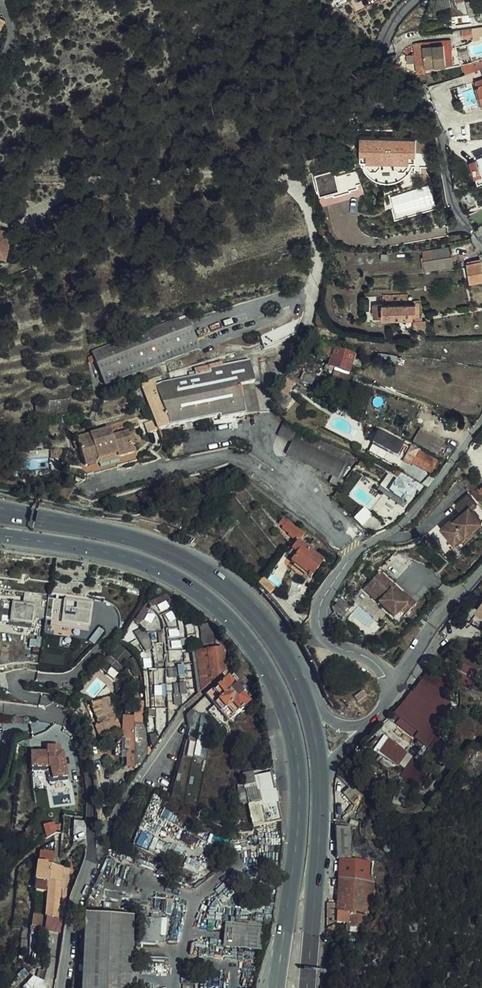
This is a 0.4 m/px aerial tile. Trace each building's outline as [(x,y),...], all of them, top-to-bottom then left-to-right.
[(459,59),(466,58),(464,44),(456,46),(459,59)] [(459,59),(456,46),(428,52),(433,73),(434,73),(435,78),(444,76),(443,71),(455,69),(468,66),(466,58),(459,59)] [(359,135),(359,138),(359,151),(365,151),(366,154),(372,155),(409,155),(409,151),(415,151),(415,135),(367,135),(359,135)] [(428,153),(427,137),(417,137),(418,153),(428,153)] [(359,159),(371,159),(392,160),(415,159),(415,151),(409,151),(409,155),(372,155),(366,154),(365,151),(359,151),(359,159)] [(328,170),(326,166),(325,162),(324,160),(308,164),(303,165),(301,166),(302,168),(304,176),(328,170)] [(324,201),(356,201),(355,186),(324,186),(324,201)] [(460,201),(465,210),(474,205),(468,196),(460,201)] [(481,225),(481,218),(480,213),(470,216),(474,228),(481,225)] [(432,247),(432,257),(451,255),(450,245),(432,247)] [(451,255),(432,257),(424,257),(424,266),(452,263),(451,255)] [(479,261),(465,264),(469,282),(481,280),(481,274),(479,261)] [(374,313),(375,318),(414,317),(413,310),(416,310),(416,303),(383,304),(383,306),(379,306),(379,313),(374,313)] [(101,375),(195,340),(186,315),(92,350),(101,375)] [(271,332),(273,338),(276,344),(295,335),(290,324),(271,332)] [(276,344),(273,338),(262,342),(264,348),(276,344)] [(329,359),(333,347),(335,342),(322,339),(316,355),(318,356),(329,359)] [(199,350),(195,340),(101,375),(105,384),(199,350)] [(335,370),(349,374),(351,366),(353,360),(354,357),(335,351),(330,368),(335,370)] [(316,361),(327,365),(329,359),(318,356),(316,361)] [(259,358),(249,360),(255,383),(264,381),(259,358)] [(220,419),(245,414),(240,386),(254,383),(255,383),(249,360),(223,365),(222,362),(212,365),(213,367),(201,370),(201,373),(197,374),(197,371),(191,372),(192,376),(166,381),(158,384),(157,382),(147,386),(149,395),(147,395),(155,419),(145,423),(149,433),(171,425),(219,415),(220,419)] [(351,366),(354,367),(362,369),(363,362),(353,360),(351,366)] [(346,383),(349,374),(335,370),(332,378),(346,383)] [(304,383),(312,386),(316,376),(308,374),(304,383)] [(143,382),(144,386),(147,386),(157,382),(156,377),(143,382)] [(285,385),(293,390),(296,385),(287,380),(285,385)] [(240,386),(245,414),(259,411),(254,383),(240,386)] [(69,399),(47,400),(48,413),(69,412),(69,399)] [(110,433),(124,428),(122,421),(107,426),(110,433)] [(299,431),(285,424),(278,436),(292,444),(298,431),(299,431)] [(107,426),(74,437),(77,447),(83,463),(96,458),(97,460),(117,454),(116,452),(131,447),(129,441),(125,428),(124,428),(110,433),(107,426)] [(125,428),(129,441),(133,439),(128,427),(125,428)] [(420,428),(412,443),(437,456),(445,441),(420,428)] [(334,479),(345,457),(298,431),(292,444),(286,454),(334,479)] [(396,457),(403,445),(378,432),(372,444),(396,457)] [(418,452),(410,447),(404,459),(411,463),(418,452)] [(62,455),(64,453),(62,448),(45,450),(46,456),(54,455),(54,459),(61,458),(62,455)] [(334,479),(341,483),(354,462),(345,457),(334,479)] [(367,462),(360,459),(358,466),(364,469),(367,462)] [(420,492),(423,494),(427,489),(402,473),(398,478),(420,492)] [(380,486),(406,504),(415,493),(389,474),(380,486)] [(461,539),(481,520),(481,518),(473,507),(477,503),(468,493),(455,504),(460,510),(456,514),(458,515),(454,518),(453,517),(446,523),(461,539)] [(294,539),(296,536),(300,531),(287,520),(286,521),(282,518),(278,522),(283,526),(281,527),(288,532),(287,533),(294,539)] [(457,543),(461,539),(446,523),(442,526),(457,543)] [(297,555),(294,559),(291,563),(308,575),(307,577),(311,580),(312,578),(311,577),(322,561),(297,542),(291,550),(297,555)] [(288,555),(294,559),(297,555),(291,550),(288,555)] [(392,590),(396,586),(380,572),(372,581),(379,589),(376,592),(382,599),(380,603),(395,617),(402,609),(407,613),(416,604),(404,591),(402,593),(399,596),(392,590)] [(263,588),(267,580),(265,578),(259,582),(263,588)] [(263,588),(268,595),(274,590),(267,580),(263,588)] [(379,589),(372,581),(368,585),(376,592),(379,589)] [(402,593),(396,586),(392,590),(399,596),(402,593)] [(0,602),(0,620),(10,621),(10,625),(32,628),(33,618),(52,620),(51,625),(89,628),(92,603),(84,602),(84,597),(24,591),(23,604),(0,602)] [(348,605),(339,598),(334,606),(344,613),(348,605)] [(146,612),(163,602),(161,599),(144,609),(146,612)] [(168,601),(165,604),(180,619),(183,616),(168,601)] [(146,614),(142,611),(132,626),(136,629),(146,614)] [(467,617),(461,628),(473,634),(478,622),(467,617)] [(200,644),(212,642),(208,630),(195,631),(200,644)] [(142,637),(139,633),(132,637),(143,657),(149,654),(142,637)] [(199,681),(202,692),(210,686),(230,668),(222,648),(215,649),(212,642),(200,644),(202,650),(196,651),(204,680),(199,681)] [(124,648),(123,647),(119,651),(115,655),(124,663),(131,655),(131,654),(124,648)] [(191,651),(199,681),(204,680),(196,651),(191,651)] [(137,658),(129,661),(134,674),(142,671),(137,658)] [(179,667),(179,669),(182,678),(188,676),(184,665),(179,667)] [(432,692),(435,684),(416,674),(397,702),(404,708),(390,725),(406,739),(403,744),(424,760),(434,747),(439,745),(446,727),(438,722),(443,715),(437,694),(432,692)] [(232,676),(227,681),(234,689),(238,687),(239,685),(232,676)] [(214,692),(212,690),(206,695),(210,700),(215,706),(228,721),(236,715),(239,711),(247,705),(241,698),(244,694),(238,687),(234,689),(227,681),(214,692)] [(183,706),(186,706),(188,704),(187,695),(192,694),(189,683),(178,686),(183,706)] [(173,698),(170,687),(165,688),(168,700),(173,698)] [(363,691),(362,691),(355,697),(356,699),(358,702),(365,693),(363,691)] [(92,705),(100,725),(100,726),(103,725),(107,737),(122,731),(110,698),(92,705)] [(215,706),(210,700),(206,704),(211,709),(215,706)] [(145,723),(144,703),(140,703),(139,708),(134,717),(137,719),(138,724),(134,724),(136,744),(137,765),(143,764),(147,755),(147,748),(147,743),(146,743),(145,723)] [(215,706),(211,709),(207,712),(220,728),(228,721),(215,706)] [(137,719),(134,717),(126,718),(125,738),(125,758),(130,758),(130,761),(131,761),(132,767),(137,767),(137,765),(136,744),(134,724),(138,724),(137,719)] [(100,725),(96,726),(102,739),(107,737),(103,725),(100,726),(100,725)] [(363,752),(373,741),(367,735),(357,747),(363,752)] [(125,758),(125,738),(117,746),(117,758),(125,758)] [(384,774),(396,759),(379,745),(367,760),(384,774)] [(48,753),(30,753),(30,768),(50,768),(52,780),(66,777),(62,752),(59,753),(59,749),(48,749),(48,753)] [(387,783),(401,795),(416,778),(417,777),(402,765),(392,776),(387,783)] [(279,820),(272,772),(252,776),(251,772),(243,774),(245,787),(249,804),(253,827),(279,820)] [(241,803),(249,804),(245,787),(239,787),(241,803)] [(75,846),(86,840),(86,821),(73,822),(72,840),(74,841),(75,846)] [(51,837),(53,837),(58,834),(52,823),(43,828),(48,838),(49,839),(51,837)] [(347,875),(350,847),(338,846),(335,874),(347,875)] [(48,868),(52,868),(55,854),(40,852),(38,864),(47,864),(48,868)] [(38,864),(36,864),(34,882),(35,883),(34,894),(46,896),(45,917),(44,919),(46,919),(58,920),(59,909),(66,909),(70,871),(52,868),(48,868),(47,864),(38,864)] [(336,897),(367,901),(369,880),(338,877),(336,897)] [(364,926),(367,901),(336,897),(335,913),(334,923),(364,926)] [(44,919),(45,917),(33,915),(31,933),(44,933),(46,919),(44,919)] [(83,917),(80,987),(131,987),(134,920),(83,917)] [(148,917),(146,940),(164,941),(166,919),(148,917)] [(46,919),(44,933),(59,935),(63,920),(58,920),(46,919)] [(359,936),(363,936),(364,929),(364,926),(334,923),(334,931),(334,935),(346,936),(346,940),(359,941),(359,936)] [(265,927),(224,924),(222,950),(262,952),(265,927)]
